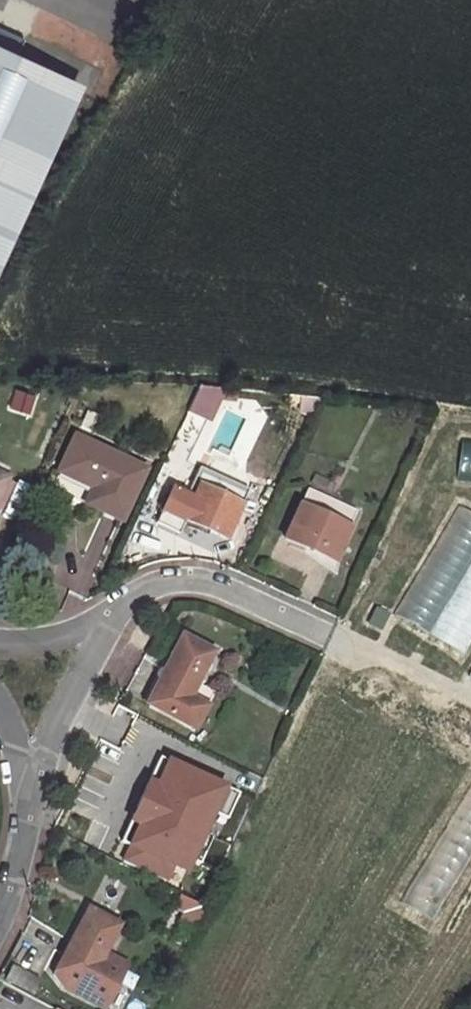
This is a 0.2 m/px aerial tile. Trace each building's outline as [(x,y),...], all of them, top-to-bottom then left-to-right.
[(63,100),(0,71),(0,234),(63,100)] [(197,383),(185,410),(206,419),(218,392),(197,383)] [(88,504),(121,520),(144,473),(77,440),(61,473),(94,490),(88,504)] [(206,492),(233,504),(239,493),(212,481),(206,492)] [(184,521),(226,540),(241,508),(233,504),(206,492),(199,489),(184,521)] [(284,540),(334,563),(358,513),(308,491),(284,540)] [(214,694),(197,685),(213,653),(183,638),(156,687),(160,690),(151,708),(194,731),(214,694)] [(152,685),(142,703),(151,708),(160,690),(156,687),(152,685)] [(136,770),(128,786),(123,784),(119,792),(124,795),(116,810),(150,828),(166,797),(175,801),(180,792),(171,787),(184,763),(142,742),(129,766),(136,770)] [(191,855),(162,840),(155,851),(184,867),(191,855)] [(191,907),(185,918),(194,924),(201,912),(191,907)] [(88,910),(53,975),(62,987),(102,1008),(126,966),(103,954),(119,926),(88,910)]
